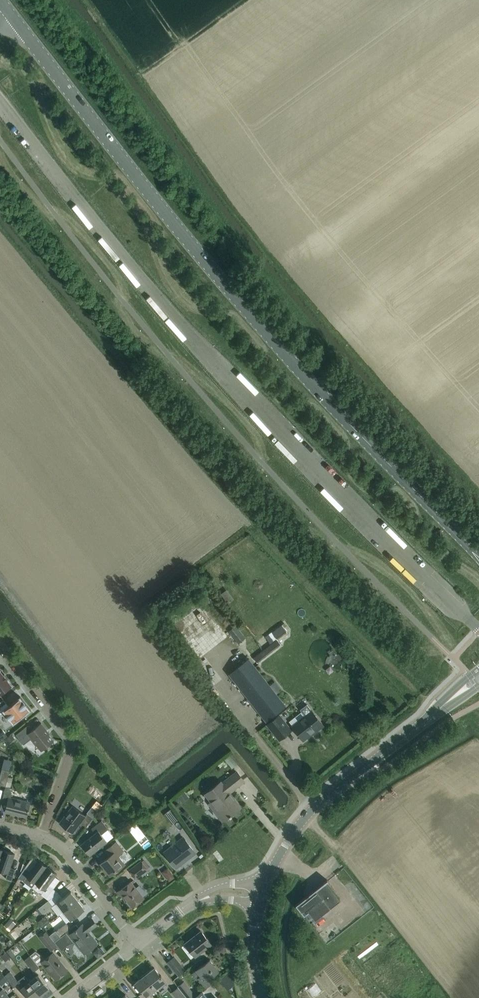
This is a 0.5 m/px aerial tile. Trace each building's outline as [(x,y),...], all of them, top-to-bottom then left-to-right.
[(436,576),(431,581),(441,591),(447,586),(436,576)] [(218,637),(231,628),(210,599),(197,608),(218,637)] [(290,614),(280,621),(285,628),(295,621),(290,614)] [(277,639),(287,632),(282,624),(272,631),(277,639)] [(238,643),(246,637),(236,625),(228,631),(238,643)] [(257,662),(281,644),(277,638),(253,657),(257,662)] [(266,721),(285,705),(249,658),(229,673),(266,721)] [(0,670),(0,693),(11,685),(0,670)] [(20,696),(12,702),(13,703),(10,705),(9,704),(7,706),(3,700),(4,699),(3,699),(0,701),(0,713),(3,711),(13,724),(20,718),(20,717),(23,714),(23,715),(31,710),(20,696)] [(304,715),(291,725),(296,732),(303,740),(311,733),(311,734),(312,734),(315,731),(323,725),(317,717),(311,710),(307,704),(306,703),(299,709),(304,715)] [(279,739),(291,730),(278,714),(266,724),(279,739)] [(356,721),(360,726),(368,720),(364,715),(356,721)] [(49,733),(41,722),(31,730),(27,725),(16,734),(23,744),(31,738),(41,750),(54,740),(48,734),(49,733)] [(231,767),(237,762),(230,753),(224,758),(231,767)] [(5,786),(9,770),(2,769),(0,775),(0,785),(5,786)] [(229,792),(244,781),(236,771),(221,783),(220,782),(205,793),(225,818),(222,820),(222,821),(229,816),(230,817),(232,815),(231,814),(240,807),(229,792)] [(28,810),(29,808),(28,808),(29,802),(9,797),(12,788),(5,786),(2,800),(8,801),(5,811),(26,816),(27,810),(28,810)] [(171,804),(177,801),(174,795),(168,798),(171,804)] [(72,806),(59,822),(61,824),(62,823),(66,826),(65,827),(72,832),(80,823),(85,827),(93,817),(87,813),(85,816),(72,806)] [(89,855),(97,848),(107,841),(101,834),(108,828),(101,820),(91,828),(95,833),(81,844),(89,855)] [(176,867),(195,852),(183,837),(164,852),(176,867)] [(110,874),(118,868),(124,863),(117,854),(122,849),(115,841),(105,850),(109,855),(100,862),(110,874)] [(12,879),(15,869),(10,867),(14,853),(3,849),(0,857),(0,870),(8,872),(6,878),(11,880),(12,879)] [(149,866),(144,859),(142,861),(141,859),(129,869),(136,878),(148,869),(147,868),(149,866)] [(32,887),(47,866),(38,860),(30,871),(25,867),(18,876),(24,881),(25,882),(32,887)] [(48,900),(58,892),(48,884),(56,873),(47,866),(32,887),(41,894),(46,898),(48,900)] [(310,922),(340,898),(325,880),(327,879),(327,878),(295,903),(310,922)] [(144,897),(137,889),(131,881),(117,891),(122,896),(123,895),(132,907),(144,897)] [(52,905),(51,906),(58,915),(63,911),(77,899),(70,891),(63,897),(56,902),(52,905)] [(70,920),(76,915),(84,909),(77,899),(63,911),(70,920)] [(42,913),(52,905),(48,900),(45,902),(38,908),(41,911),(42,913)] [(13,913),(18,919),(24,913),(20,907),(13,913)] [(68,935),(69,934),(78,945),(84,953),(96,943),(88,932),(97,925),(92,918),(82,925),(82,924),(79,927),(76,923),(70,928),(65,932),(66,933),(68,935)] [(388,937),(402,926),(398,920),(384,931),(388,937)] [(60,936),(70,928),(66,922),(56,930),(60,936)] [(100,935),(105,932),(100,924),(95,928),(100,935)] [(50,950),(57,945),(54,941),(40,925),(35,929),(40,935),(39,936),(50,950)] [(195,955),(202,949),(210,943),(201,930),(185,943),(195,955)] [(15,941),(19,937),(14,931),(9,934),(15,941)] [(61,951),(63,948),(65,946),(67,944),(71,943),(73,942),(68,935),(66,933),(54,941),(57,945),(61,951)] [(176,948),(179,944),(172,940),(170,945),(176,948)] [(17,957),(22,954),(19,947),(13,950),(17,957)] [(181,961),(187,959),(181,948),(176,950),(181,961)] [(36,950),(30,955),(37,964),(41,961),(49,971),(55,979),(67,970),(61,962),(53,952),(45,958),(36,950)] [(5,961),(10,957),(6,951),(0,955),(5,961)] [(26,958),(24,959),(33,971),(39,967),(37,964),(30,955),(26,958)] [(178,975),(185,970),(174,956),(168,961),(178,975)] [(205,987),(207,985),(211,982),(208,978),(218,970),(209,959),(196,969),(201,976),(198,978),(205,987)] [(15,967),(23,976),(28,972),(19,963),(15,967)] [(167,983),(154,967),(148,972),(147,971),(143,974),(155,989),(161,984),(162,987),(167,983)] [(13,987),(19,983),(10,971),(4,975),(13,987)] [(40,995),(49,988),(38,974),(29,982),(40,995)] [(151,995),(150,993),(155,989),(143,974),(140,977),(141,977),(134,982),(147,997),(148,997),(151,995)] [(184,980),(177,985),(178,986),(187,997),(193,997),(196,996),(196,995),(184,980)] [(40,995),(29,982),(21,988),(28,997),(36,997),(40,995)] [(187,997),(178,986),(171,992),(176,997),(187,997)] [(2,988),(0,990),(0,997),(10,997),(2,988)]
